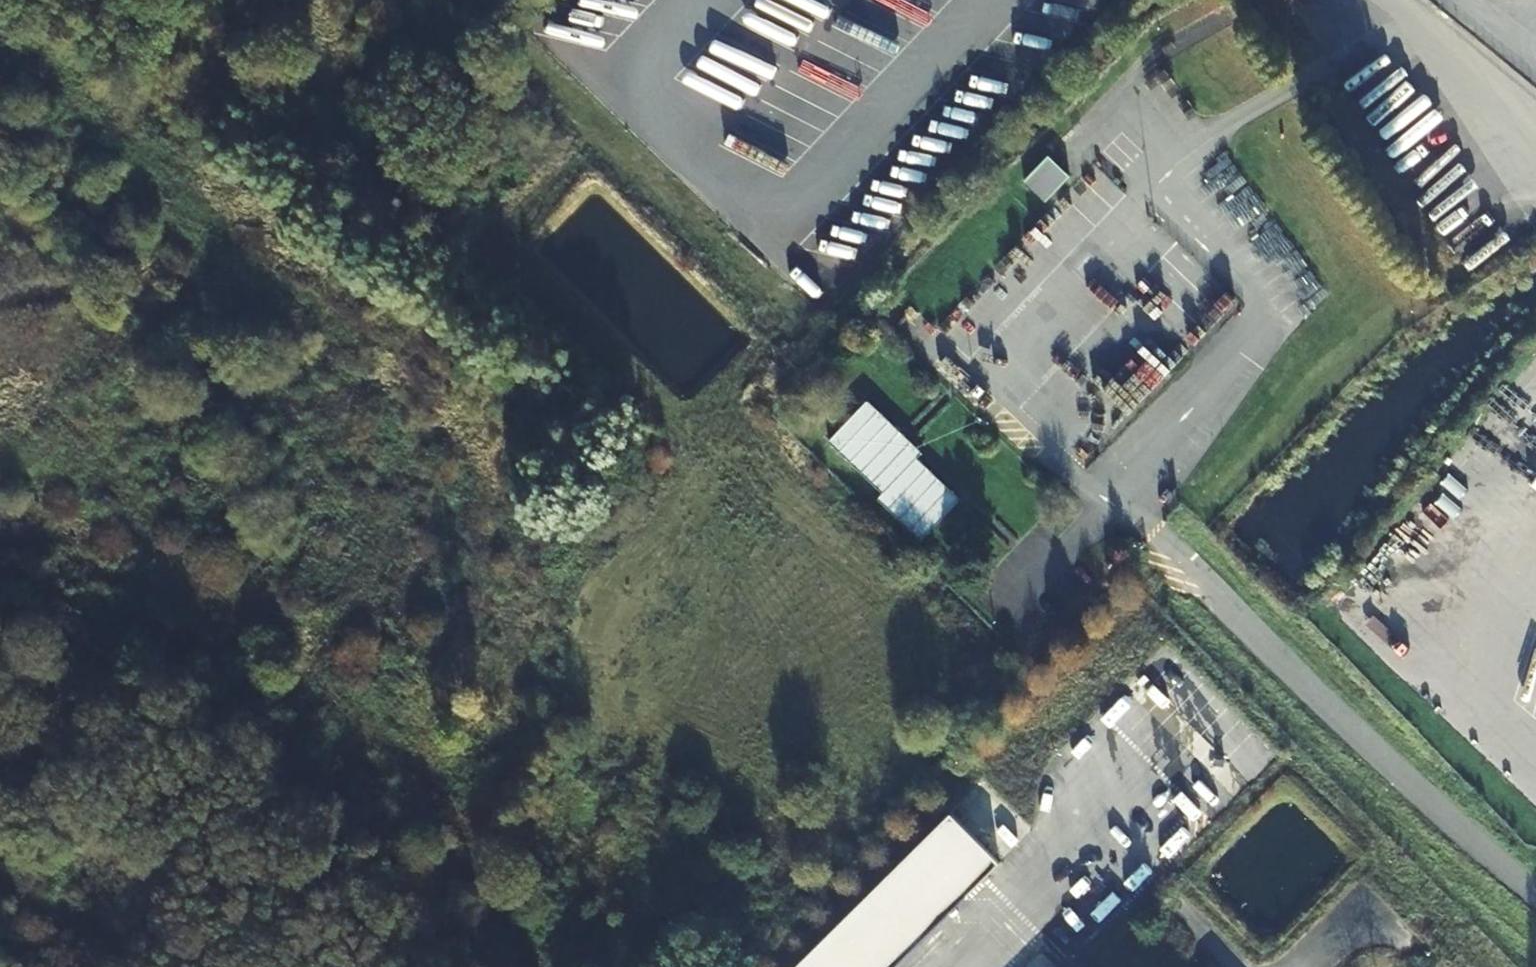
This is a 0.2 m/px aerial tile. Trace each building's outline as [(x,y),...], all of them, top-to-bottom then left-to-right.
[(1044,200),(1068,174),(1047,154),(1023,180),(1044,200)] [(867,402),(828,443),(882,495),(877,500),(921,542),(960,501),(917,459),(916,449),(867,402)] [(950,815),(917,847),(967,897),(1000,864),(950,815)] [(967,897),(917,847),(796,966),(896,966),(967,897)]
